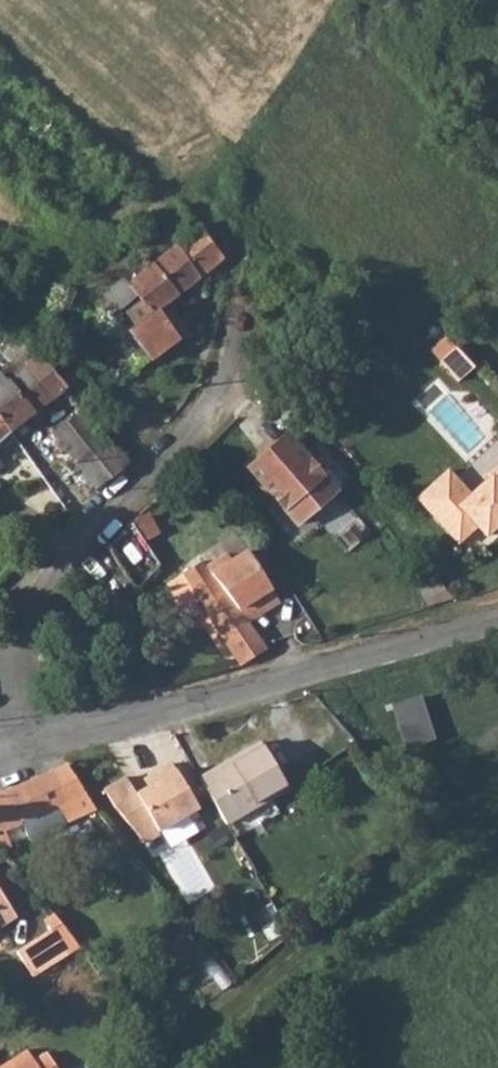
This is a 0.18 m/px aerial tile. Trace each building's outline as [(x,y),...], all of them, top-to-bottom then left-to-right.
[(105,179),(94,189),(104,201),(115,191),(105,179)] [(200,225),(127,284),(133,290),(151,308),(120,332),(146,360),(176,340),(157,311),(168,301),(223,257),(223,255),(200,225)] [(14,333),(0,320),(0,347),(14,333)] [(0,347),(0,351),(19,370),(22,367),(46,402),(65,388),(61,385),(44,362),(36,353),(27,345),(14,333),(0,347)] [(19,370),(5,382),(31,414),(44,404),(46,402),(22,367),(19,370)] [(82,369),(61,385),(65,388),(81,410),(97,430),(119,415),(82,369)] [(9,430),(31,414),(5,382),(0,376),(0,419),(9,430)] [(61,425),(52,431),(73,459),(101,436),(97,430),(81,410),(61,425)] [(17,442),(9,430),(0,419),(0,455),(17,442)] [(287,433),(249,465),(297,521),(335,489),(287,433)] [(101,436),(73,459),(96,488),(123,464),(101,436)] [(416,492),(456,537),(474,521),(483,530),(497,517),(497,459),(486,469),(488,471),(468,489),(446,466),(416,492)] [(131,521),(107,545),(130,575),(137,585),(160,565),(134,526),(131,521)] [(248,618),(244,612),(276,592),(248,550),(234,559),(229,553),(209,567),(204,561),(184,576),(240,662),(267,646),(248,618)] [(276,592),(244,612),(248,618),(280,598),(276,592)] [(421,694),(392,703),(404,741),(433,739),(421,694)] [(257,738),(197,774),(224,820),(286,782),(257,738)] [(0,786),(0,841),(44,823),(37,807),(55,800),(61,816),(94,803),(70,758),(0,786)] [(197,805),(170,761),(154,771),(159,778),(147,784),(134,792),(126,775),(104,788),(112,806),(139,840),(153,840),(161,836),(157,829),(197,805)] [(37,807),(44,823),(61,816),(55,800),(37,807)] [(13,917),(0,898),(0,926),(13,917)] [(44,926),(11,950),(27,970),(58,948),(44,926)] [(0,1057),(0,1067),(58,1067),(59,1067),(42,1044),(28,1056),(19,1044),(0,1057)]
